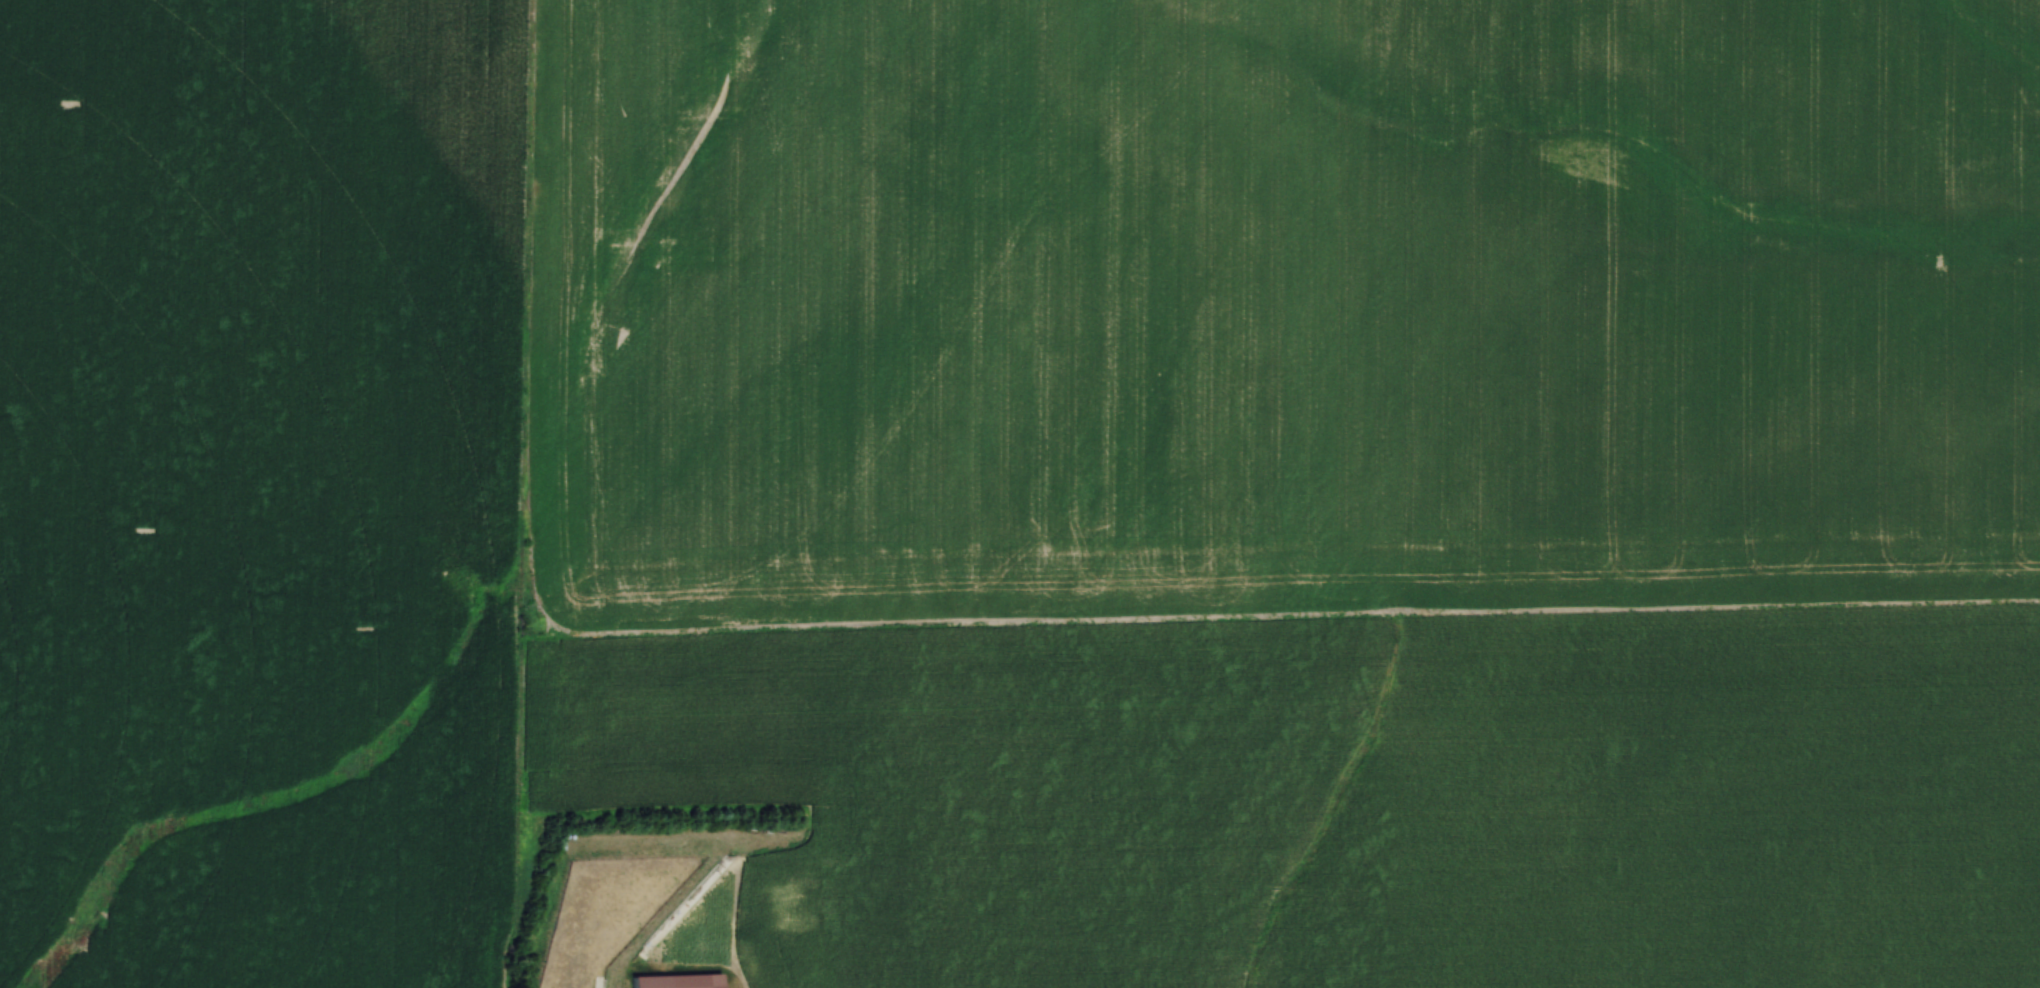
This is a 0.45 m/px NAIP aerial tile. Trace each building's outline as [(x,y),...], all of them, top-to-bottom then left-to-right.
[(723,977),(723,987),(635,987),(635,980),(723,977)]
